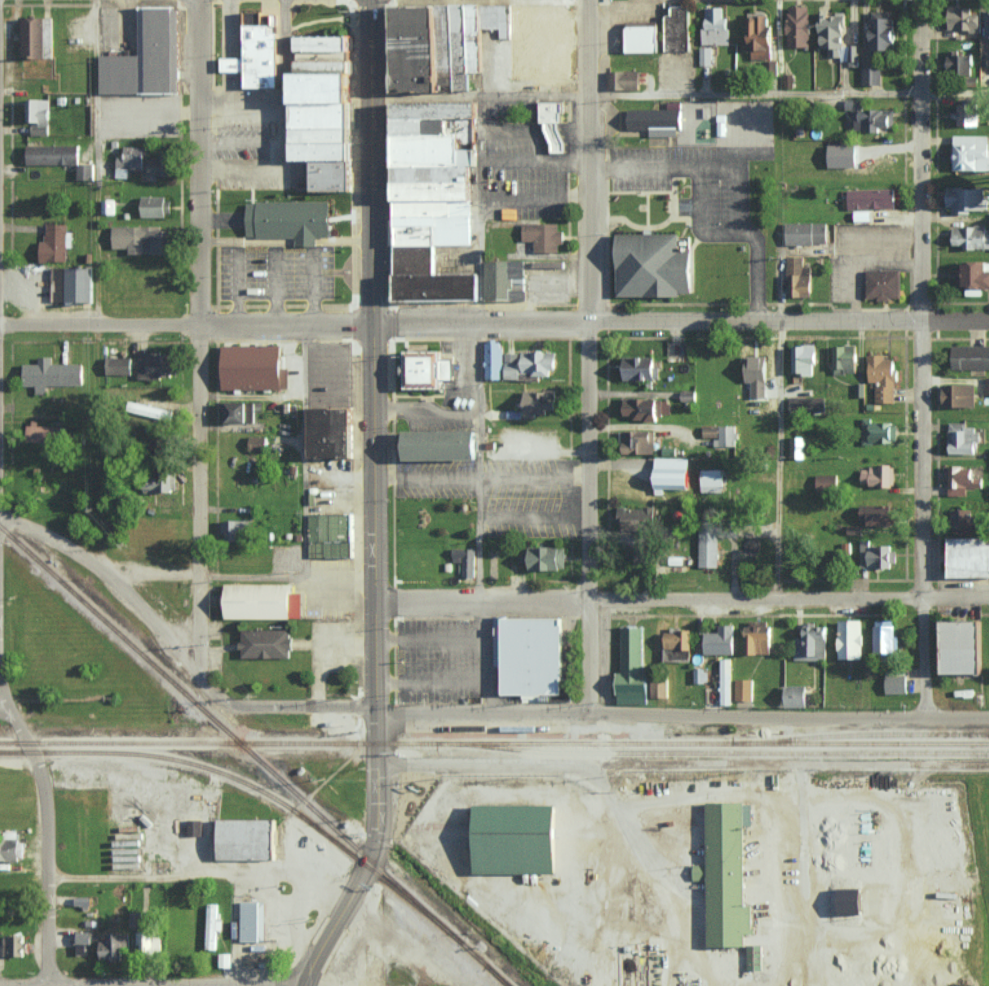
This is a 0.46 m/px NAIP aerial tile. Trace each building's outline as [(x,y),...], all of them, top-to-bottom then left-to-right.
[(443,6),(455,5),(456,92),(444,92),(443,6)] [(455,5),(470,5),(471,73),(471,92),(456,92),(455,5)] [(470,5),(485,5),(485,30),(485,73),(471,73),(470,5)] [(485,5),(514,5),(514,38),(501,37),(501,29),(496,29),(496,32),(492,32),(492,30),(485,30),(485,5)] [(514,5),(532,6),(532,18),(532,80),(514,80),(514,38),(514,5)] [(532,18),(540,18),(540,84),(567,84),(567,5),(532,6),(532,18)] [(666,51),(690,50),(689,5),(672,5),(672,14),(666,14),(666,51)] [(811,45),(810,5),(788,6),(789,46),(811,45)] [(395,6),(443,6),(444,92),(396,92),(395,6)] [(702,44),(729,43),(729,16),(723,16),(723,6),(706,6),(706,28),(701,28),(702,44)] [(982,13),(971,12),(972,6),(949,6),(948,29),(982,30),(982,13)] [(142,7),(178,7),(183,12),(183,95),(142,95),(142,56),(142,7)] [(896,10),(871,11),(872,49),(897,48),(896,10)] [(820,48),(827,48),(828,57),(840,56),(841,61),(854,60),(853,44),(846,45),(845,13),(826,14),(826,11),(819,12),(820,48)] [(244,12),(274,12),(274,15),(279,15),(279,26),(278,26),(278,34),(280,34),(281,67),(279,67),(279,87),(244,87),(245,71),(223,71),(223,57),(245,57),(244,12)] [(773,59),(774,26),(767,26),(768,13),(750,13),(749,59),(773,59)] [(45,17),(22,16),(22,57),(44,58),(45,17)] [(661,52),(625,52),(624,27),(628,22),(661,22),(661,52)] [(353,36),(353,51),(297,51),(297,36),(353,36)] [(700,65),(712,65),(711,46),(700,47),(700,65)] [(973,54),(956,53),(956,49),(948,49),(947,72),(973,73),(973,54)] [(353,51),(353,61),(297,62),(297,51),(353,51)] [(142,56),(102,56),(102,95),(142,95),(142,56)] [(353,61),(353,73),(297,73),(297,62),(353,61)] [(863,84),(882,83),(882,65),(862,66),(863,84)] [(607,70),(639,69),(640,90),(607,90),(607,70)] [(353,73),(353,102),(294,103),(294,73),(297,73),(353,73)] [(28,122),(31,122),(32,134),(49,134),(48,98),(28,98),(28,122)] [(895,109),(862,108),(862,98),(846,98),(846,109),(852,109),(852,121),(856,121),(855,130),(880,131),(880,126),(894,126),(895,109)] [(627,109),(627,129),(649,129),(650,135),(677,135),(677,128),(681,128),(681,101),(666,101),(666,109),(627,109)] [(353,102),(353,128),(294,129),(294,103),(353,102)] [(397,103),(481,102),(481,119),(450,119),(397,120),(397,103)] [(543,102),(543,124),(547,124),(547,130),(554,145),(554,154),(570,153),(569,143),(562,129),(562,124),(565,124),(565,114),(567,114),(567,102),(543,102)] [(725,135),(725,116),(717,116),(717,135),(725,135)] [(397,120),(397,134),(450,134),(450,119),(397,120)] [(353,128),(353,143),(294,143),(294,129),(353,128)] [(397,134),(397,166),(474,166),(480,166),(480,150),(464,150),(464,134),(450,134),(397,134)] [(954,134),(953,169),(988,170),(988,135),(954,134)] [(353,143),(353,160),(312,161),(294,161),(294,143),(353,143)] [(27,164),(78,164),(78,144),(27,144),(27,164)] [(117,156),(117,168),(143,169),(144,146),(124,146),(124,157),(117,156)] [(172,156),(149,157),(150,175),(172,174),(172,156)] [(353,160),(353,191),(312,191),(312,161),(353,160)] [(78,179),(94,179),(94,163),(77,164),(78,179)] [(397,166),(397,183),(474,183),(474,166),(397,166)] [(397,183),(397,201),(474,201),(474,183),(397,183)] [(949,212),(972,213),(972,209),(985,209),(986,187),(949,187),(949,212)] [(849,208),(895,207),(895,188),(848,189),(849,208)] [(142,216),(171,215),(171,196),(142,197),(142,216)] [(250,204),(250,237),(299,237),(299,246),(318,246),(318,238),(332,238),(332,201),(259,201),(259,204),(250,204)] [(397,201),(398,217),(476,216),(476,201),(474,201),(397,201)] [(854,211),(854,220),(871,220),(870,211),(854,211)] [(398,217),(398,246),(440,246),(476,246),(476,216),(398,217)] [(827,222),(786,223),(787,244),(828,243),(827,222)] [(67,224),(46,223),(46,240),(41,240),(40,261),(67,262),(67,224)] [(524,224),(524,241),(537,241),(537,253),(561,253),(561,244),(566,244),(566,231),(561,231),(561,224),(524,224)] [(113,248),(129,248),(129,254),(144,253),(144,238),(150,238),(151,253),(169,253),(169,230),(160,230),(160,225),(113,226),(113,248)] [(953,244),(963,244),(963,248),(988,248),(988,233),(988,226),(953,226),(953,244)] [(618,233),(618,298),(683,297),(683,293),(694,293),(694,248),(683,248),(683,233),(618,233)] [(398,246),(398,274),(439,274),(440,246),(398,246)] [(812,296),(811,267),(804,267),(803,256),(788,256),(789,296),(812,296)] [(486,298),(526,299),(527,290),(511,289),(511,276),(525,276),(525,261),(487,260),(486,298)] [(984,287),(988,287),(988,270),(988,261),(960,261),(960,285),(968,285),(968,294),(984,295),(984,287)] [(48,263),(47,283),(60,284),(61,264),(48,263)] [(92,301),(92,267),(65,267),(66,301),(92,301)] [(868,271),(868,299),(879,299),(879,301),(893,301),(893,299),(903,299),(903,271),(868,271)] [(398,274),(398,300),(482,300),(482,274),(439,274),(398,274)] [(502,378),(503,341),(486,341),(485,378),(502,378)] [(793,374),(816,374),(816,344),(793,345),(793,374)] [(952,344),(952,368),(988,369),(988,345),(952,344)] [(857,345),(834,345),(834,373),(857,373),(857,345)] [(225,346),(283,346),(283,390),(225,390),(225,346)] [(138,377),(173,378),(174,352),(139,351),(138,377)] [(408,351),(409,364),(405,365),(405,376),(408,376),(409,389),(445,389),(445,380),(456,380),(456,360),(445,360),(445,351),(408,351)] [(555,352),(506,351),(505,378),(520,378),(520,374),(555,375),(555,352)] [(876,403),(895,402),(895,388),(900,388),(900,370),(894,370),(894,358),(886,359),(885,354),(868,354),(869,383),(875,383),(876,403)] [(767,397),(766,355),(745,356),(747,397),(767,397)] [(23,363),(23,385),(36,385),(36,394),(47,393),(47,385),(83,384),(83,363),(52,363),(52,356),(39,356),(39,363),(23,363)] [(623,380),(657,379),(657,356),(622,357),(623,380)] [(106,374),(131,375),(132,357),(107,357),(106,374)] [(943,406),(975,406),(975,383),(943,384),(943,406)] [(557,390),(525,389),(525,415),(547,416),(547,409),(556,409),(557,390)] [(696,390),(681,390),(681,400),(696,400),(696,390)] [(789,397),(790,413),(827,412),(826,396),(789,397)] [(659,420),(659,397),(624,397),(624,415),(635,415),(635,420),(659,420)] [(226,422),(254,422),(254,401),(226,401),(226,422)] [(172,408),(130,402),(128,412),(171,418),(172,408)] [(310,408),(356,408),(356,458),(311,458),(310,408)] [(863,443),(895,443),(894,421),(862,421),(863,443)] [(966,422),(949,422),(949,453),(976,453),(976,427),(966,426),(966,422)] [(28,441),(56,443),(56,424),(29,423),(28,441)] [(733,425),(703,425),(703,437),(714,437),(714,446),(733,446),(733,425)] [(655,453),(654,430),(622,431),(623,454),(655,453)] [(406,432),(406,459),(478,459),(478,432),(406,432)] [(265,436),(249,436),(249,450),(265,450),(265,436)] [(805,436),(790,437),(790,456),(805,456),(805,436)] [(690,458),(657,457),(656,493),(664,494),(664,488),(689,489),(690,458)] [(862,485),(895,485),(895,466),(863,465),(862,485)] [(948,494),(967,495),(967,487),(983,487),(983,480),(974,479),(975,466),(949,466),(948,494)] [(722,469),(701,469),(701,491),(722,492),(722,469)] [(144,475),(145,492),(176,491),(176,474),(144,475)] [(816,491),(836,491),(837,474),(817,474),(816,491)] [(861,525),(895,526),(896,505),(861,505),(861,525)] [(655,507),(620,508),(620,533),(656,532),(655,507)] [(977,508),(952,509),(953,534),(978,534),(977,508)] [(223,520),(224,540),(244,540),(244,530),(251,530),(251,519),(223,520)] [(700,567),(719,566),(718,528),(699,529),(700,567)] [(988,576),(988,537),(950,538),(950,577),(988,576)] [(870,545),(870,540),(860,540),(860,568),(893,567),(892,545),(870,545)] [(565,546),(519,547),(520,562),(530,562),(530,570),(566,569),(565,546)] [(634,562),(650,561),(650,547),(634,548),(634,562)] [(462,576),(475,576),(475,548),(452,548),(452,562),(462,562),(462,576)] [(225,617),(302,618),(303,592),(293,592),(293,584),(226,583),(225,617)] [(566,617),(566,695),(556,695),(556,702),(524,702),(524,696),(504,696),(503,618),(566,617)] [(746,654),(771,653),(770,620),(745,620),(746,654)] [(863,620),(838,620),(839,658),(864,658),(863,620)] [(896,620),(875,620),(874,653),(895,653),(896,620)] [(984,620),(945,620),(944,673),(983,673),(984,620)] [(794,637),(794,659),(827,660),(827,626),(816,626),(816,622),(804,622),(804,637),(794,637)] [(705,654),(734,653),(734,624),(719,624),(719,632),(704,632),(705,654)] [(643,627),(621,626),(621,672),(618,672),(618,703),(648,703),(648,673),(643,673),(643,627)] [(292,629),(241,629),(241,657),(292,657),(292,629)] [(667,629),(666,657),(690,658),(691,630),(667,629)] [(731,658),(721,658),(721,705),(731,705),(731,658)] [(694,683),(708,683),(708,669),(694,669),(694,683)] [(886,694),(907,693),(907,676),(886,676),(886,694)] [(735,700),(753,700),(753,679),(735,678),(735,700)] [(651,697),(669,697),(668,680),(651,680),(651,697)] [(806,707),(807,685),(786,684),(786,706),(806,707)] [(710,804),(710,866),(692,866),(693,881),(710,881),(711,946),(748,946),(748,934),(755,934),(755,905),(748,905),(747,804),(710,804)] [(476,806),(476,872),(557,873),(557,806),(476,806)] [(218,820),(219,860),(275,858),(275,818),(218,820)] [(188,835),(202,835),(202,819),(188,820),(188,835)] [(0,839),(0,860),(21,861),(22,840),(0,839)] [(840,914),(863,914),(862,887),(839,887),(840,914)] [(240,941),(265,941),(266,901),(241,901),(240,941)] [(206,949),(216,949),(216,930),(222,930),(223,918),(217,918),(218,904),(208,903),(206,949)] [(143,929),(144,912),(130,912),(129,928),(143,929)] [(141,952),(161,951),(160,931),(141,932),(141,952)] [(86,954),(86,944),(91,945),(91,932),(77,932),(77,954),(86,954)] [(129,946),(129,933),(109,933),(109,940),(100,941),(100,960),(124,960),(124,946),(129,946)] [(4,957),(24,956),(24,935),(4,935),(4,957)] [(748,970),(763,970),(762,944),(747,945),(748,970)]
